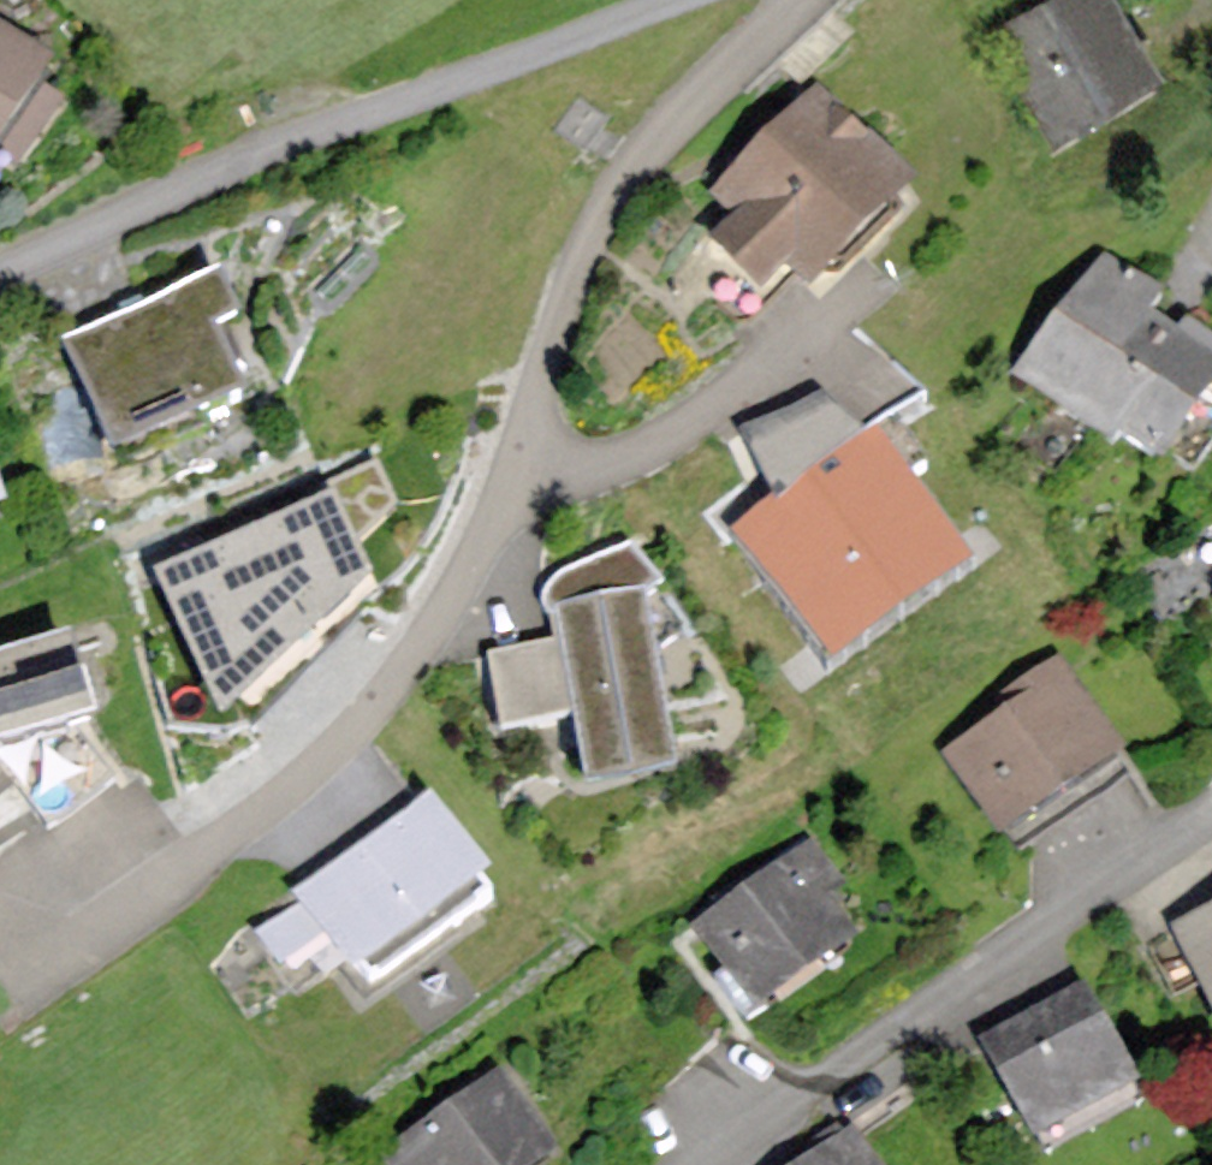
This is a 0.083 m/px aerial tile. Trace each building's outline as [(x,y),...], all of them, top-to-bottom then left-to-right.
[(996,14),(1059,129),(1157,75),(1116,0),(1022,0),(996,14)] [(13,169),(63,98),(40,82),(54,62),(0,24),(0,159),(13,169)] [(815,89),(708,196),(731,219),(709,241),(759,290),(786,263),(815,292),(917,189),(815,89)] [(1030,367),(1178,469),(1211,420),(1211,333),(1104,259),(1030,367)] [(218,273),(57,344),(111,466),(245,407),(213,334),(240,322),(218,273)] [(739,434),(771,505),(857,445),(825,397),(739,434)] [(771,505),(733,531),(831,670),(971,573),(874,434),(857,445),(771,505)] [(330,503),(154,579),(219,726),(375,591),(330,503)] [(542,614),(556,626),(560,644),(572,727),(584,799),(676,782),(650,605),(664,585),(630,545),(564,569),(540,591),(542,614)] [(0,662),(0,745),(90,719),(68,642),(0,662)] [(572,727),(560,644),(485,655),(498,739),(572,727)] [(1006,711),(937,756),(998,849),(1130,764),(1060,656),(997,697),(1006,711)] [(430,795),(292,894),(298,903),(252,935),(284,979),(329,947),(354,981),(493,883),(430,795)] [(811,839),(687,925),(749,1014),(853,942),(823,900),(843,886),(811,839)] [(1178,932),(1211,995),(1211,914),(1178,932)] [(1082,997),(989,1047),(1045,1151),(1138,1101),(1082,997)] [(373,1154),(380,1164),(551,1164),(561,1159),(499,1069),(373,1154)] [(800,1164),(875,1164),(852,1131),(800,1164)]
